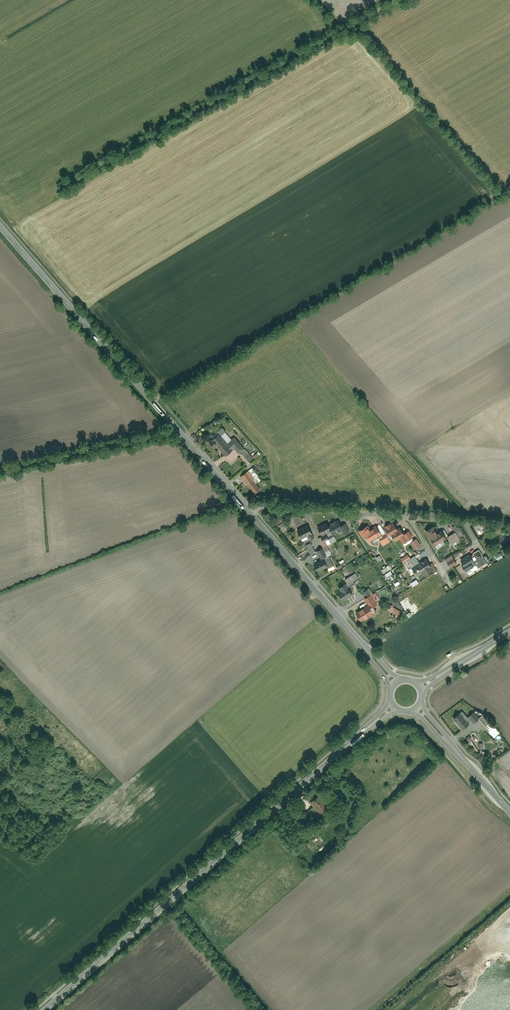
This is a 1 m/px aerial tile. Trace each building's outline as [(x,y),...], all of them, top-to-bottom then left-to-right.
[(215,450),(218,447),(226,456),(234,448),(239,453),(241,451),(245,448),(235,437),(232,440),(223,430),(212,440),(212,441),(209,444),(215,450)] [(254,457),(245,448),(241,451),(250,461),(254,457)] [(252,469),(248,473),(247,472),(241,478),(254,493),(261,488),(258,484),(262,480),(252,469)] [(346,524),(342,526),(340,522),(330,527),(332,531),(335,536),(344,531),(346,535),(351,533),(346,524)] [(318,528),(323,536),(332,531),(330,527),(328,523),(318,528)] [(396,542),(400,539),(404,545),(413,539),(408,531),(404,534),(401,529),(398,530),(394,523),(385,528),(390,537),(392,535),(396,542)] [(298,531),(302,539),(308,537),(310,541),(314,540),(312,535),(313,535),(309,526),(298,531)] [(456,533),(449,538),(453,545),(461,540),(460,539),(465,536),(459,527),(458,528),(456,526),(452,528),(456,533)] [(366,536),(370,543),(373,541),(374,543),(381,539),(379,537),(382,535),(377,527),(371,531),(369,528),(366,530),(365,528),(359,532),(362,538),(366,536)] [(436,546),(438,549),(446,545),(444,541),(447,539),(442,531),(438,534),(433,527),(426,532),(432,542),(433,541),(436,546)] [(379,541),(383,547),(391,542),(387,536),(379,541)] [(335,537),(329,540),(328,538),(323,540),(322,538),(319,539),(322,546),(324,545),(325,547),(337,541),(335,537)] [(417,539),(411,543),(415,550),(422,546),(417,539)] [(318,552),(321,560),(327,558),(323,549),(318,551),(314,543),(308,546),(312,555),(318,552)] [(470,555),(461,560),(465,566),(464,567),(467,572),(474,568),(476,571),(487,564),(479,551),(471,556),(470,555)] [(401,559),(403,563),(404,563),(411,558),(409,555),(401,559)] [(404,563),(408,570),(412,567),(420,562),(415,555),(411,558),(404,563)] [(446,560),(451,569),(457,565),(452,556),(446,560)] [(315,565),(318,572),(328,568),(330,572),(335,569),(330,558),(315,565)] [(423,574),(425,577),(434,571),(426,558),(420,562),(412,567),(418,577),(423,574)] [(381,571),(384,575),(393,569),(390,565),(381,571)] [(355,585),(353,582),(358,578),(356,574),(347,580),(351,587),(355,585)] [(339,589),(341,592),(340,593),(344,601),(353,595),(346,584),(339,589)] [(369,590),(363,593),(366,598),(372,595),(369,590)] [(366,598),(364,599),(369,606),(356,614),(361,622),(377,613),(374,608),(378,605),(372,595),(366,598)] [(394,608),(392,613),(399,617),(402,612),(394,608)] [(462,711),(453,719),(463,730),(472,722),(462,711)] [(479,719),(474,713),(469,717),(474,723),(479,719)] [(486,714),(480,719),(490,731),(496,725),(486,714)] [(309,802),(320,814),(330,806),(319,793),(309,802)]
